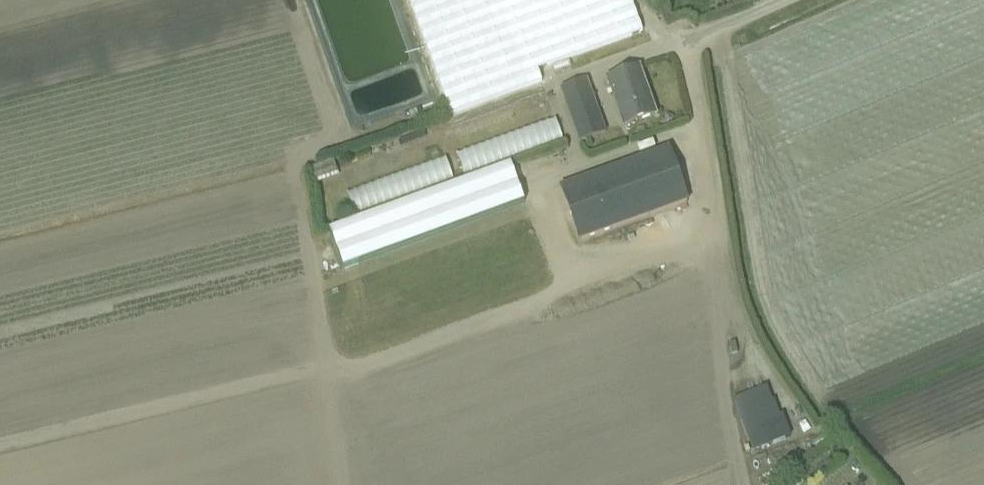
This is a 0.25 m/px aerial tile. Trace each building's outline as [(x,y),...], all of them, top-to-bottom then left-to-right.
[(590,52),(628,38),(642,33),(638,21),(630,0),(409,0),(451,116),(539,84),(535,71),(590,52)] [(624,127),(637,123),(655,116),(655,114),(651,115),(643,91),(646,90),(639,69),(607,80),(624,127)] [(559,92),(579,144),(605,134),(585,82),(559,92)] [(463,154),(471,176),(570,143),(562,120),(463,154)] [(579,242),(610,231),(668,210),(687,203),(667,150),(649,157),(591,177),(559,188),(579,242)] [(332,162),(319,167),(307,171),(308,173),(313,187),(338,179),(332,162)] [(524,203),(511,167),(510,166),(328,232),(329,233),(342,269),(524,203)] [(359,213),(460,183),(454,166),(354,196),(359,213)] [(734,401),(753,453),(791,439),(784,419),(781,419),(776,405),(773,405),(768,389),(734,401)]
